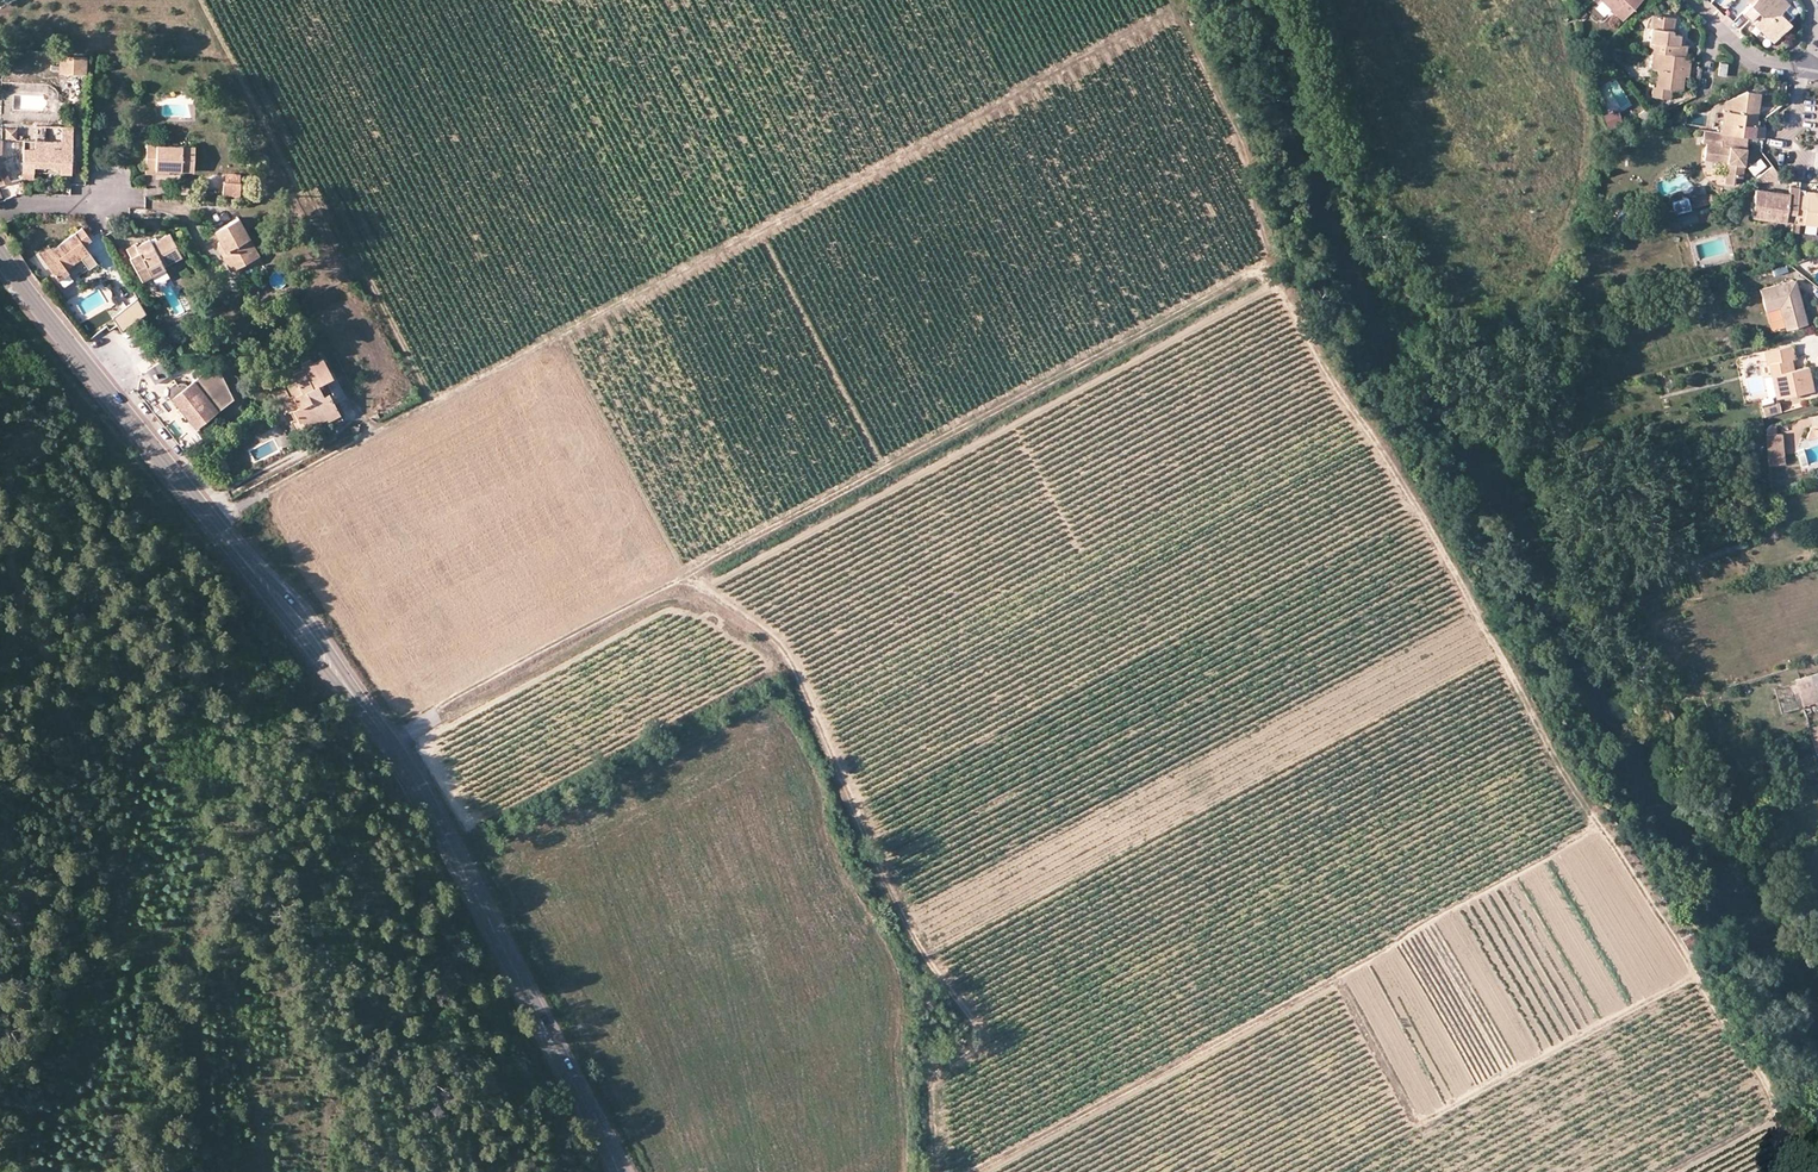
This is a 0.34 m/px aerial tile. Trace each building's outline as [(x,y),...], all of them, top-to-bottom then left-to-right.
[(1612,16),(1616,12),(1604,0),(1594,0),(1612,16)] [(1616,12),(1623,19),(1641,0),(1604,0),(1616,12)] [(1793,16),(1786,8),(1791,3),(1787,0),(1755,0),(1751,4),(1743,12),(1750,19),(1758,11),(1762,14),(1754,22),(1774,41),(1791,23),(1789,21),(1793,16)] [(1585,8),(1580,3),(1575,8),(1578,15),(1584,9),(1585,8)] [(1578,15),(1582,20),(1588,13),(1584,9),(1578,15)] [(1762,14),(1758,11),(1750,19),(1754,22),(1762,14)] [(1661,52),(1687,55),(1688,45),(1685,44),(1680,43),(1681,35),(1679,34),(1674,33),(1674,28),(1675,17),(1653,14),(1651,27),(1653,27),(1650,51),(1654,51),(1661,52)] [(1661,52),(1659,69),(1657,86),(1654,86),(1653,95),(1671,98),(1673,88),(1683,89),(1685,75),(1687,60),(1687,55),(1661,52)] [(85,56),(58,55),(57,72),(84,73),(85,56)] [(1719,74),(1727,75),(1728,63),(1721,63),(1719,74)] [(1765,126),(1757,125),(1761,93),(1747,90),(1732,97),(1731,110),(1724,110),(1721,132),(1748,136),(1764,138),(1765,126)] [(1655,102),(1649,104),(1654,110),(1657,114),(1662,112),(1655,102)] [(1724,110),(1718,109),(1716,124),(1714,131),(1721,132),(1724,110)] [(1657,114),(1654,110),(1644,114),(1648,123),(1660,118),(1657,114)] [(1607,129),(1618,125),(1614,111),(1602,115),(1607,129)] [(35,141),(71,143),(72,128),(35,126),(35,141)] [(17,140),(17,129),(6,129),(6,140),(17,140)] [(1714,131),(1705,130),(1703,144),(1707,145),(1705,160),(1727,162),(1725,182),(1736,183),(1737,176),(1744,177),(1748,136),(1721,132),(1714,131)] [(35,141),(24,141),(22,179),(33,180),(34,165),(58,166),(58,173),(70,173),(71,143),(35,141)] [(157,168),(169,169),(194,170),(195,147),(147,145),(146,174),(157,174),(157,168)] [(0,155),(0,186),(10,181),(3,166),(0,155)] [(1759,158),(1745,167),(1751,176),(1765,166),(1759,158)] [(58,166),(34,165),(34,171),(58,173),(58,166)] [(227,180),(240,181),(241,173),(227,172),(227,180)] [(225,194),(242,194),(243,181),(240,181),(227,180),(225,180),(225,194)] [(1790,193),(1789,198),(1769,195),(1770,190),(1757,189),(1753,216),(1786,220),(1787,212),(1796,213),(1799,194),(1799,188),(1791,187),(1790,193)] [(1713,201),(1711,194),(1694,199),(1696,205),(1713,201)] [(1799,194),(1796,213),(1795,221),(1801,222),(1817,224),(1817,196),(1799,194)] [(1688,198),(1671,200),(1673,213),(1690,210),(1688,198)] [(1713,218),(1711,212),(1699,215),(1701,220),(1713,218)] [(1795,221),(1796,213),(1787,212),(1786,220),(1795,221)] [(1695,222),(1694,214),(1681,217),(1682,224),(1695,222)] [(243,252),(254,246),(238,217),(215,231),(219,239),(225,249),(220,251),(227,264),(244,255),(243,252)] [(84,245),(91,240),(82,229),(52,250),(54,252),(43,260),(58,280),(69,272),(67,268),(80,258),(91,273),(99,267),(84,245)] [(150,273),(162,267),(161,264),(179,254),(169,234),(158,240),(151,244),(149,240),(136,247),(135,244),(126,248),(131,258),(130,259),(140,279),(150,273)] [(225,249),(219,239),(216,244),(220,251),(225,249)] [(54,252),(52,250),(49,245),(39,253),(43,260),(54,252)] [(231,271),(258,255),(254,246),(243,252),(244,255),(227,264),(231,271)] [(162,267),(150,273),(154,279),(166,273),(162,267)] [(1761,288),(1767,308),(1781,304),(1788,327),(1808,322),(1803,303),(1799,304),(1795,289),(1799,288),(1797,279),(1761,288)] [(120,331),(142,314),(134,304),(112,321),(120,331)] [(190,354),(201,348),(196,337),(185,342),(190,354)] [(1768,363),(1771,362),(1779,397),(1814,389),(1809,366),(1795,369),(1791,370),(1788,359),(1793,358),(1795,357),(1793,345),(1766,351),(1768,363)] [(216,357),(191,378),(209,399),(205,402),(213,411),(232,395),(216,357)] [(158,383),(172,371),(162,358),(148,369),(151,373),(158,383)] [(325,412),(336,406),(329,393),(333,391),(325,377),(331,375),(322,358),(312,363),(310,358),(300,362),(303,367),(292,373),(295,380),(287,384),(293,396),(298,406),(293,408),(299,420),(302,419),(322,408),(325,412)] [(176,381),(174,379),(173,380),(178,389),(168,395),(172,399),(174,398),(196,424),(213,411),(205,402),(190,383),(188,387),(185,383),(185,382),(181,377),(176,381)] [(188,387),(190,383),(205,402),(209,399),(191,378),(185,382),(185,383),(188,387)] [(178,389),(173,380),(166,385),(166,386),(166,389),(166,391),(165,392),(168,395),(178,389)] [(298,406),(293,396),(284,401),(288,410),(293,408),(298,406)] [(1784,411),(1781,401),(1765,406),(1768,415),(1784,411)] [(330,424),(342,417),(336,406),(325,412),(322,408),(302,419),(306,427),(327,416),(330,424)] [(1809,438),(1817,435),(1817,425),(1812,427),(1809,438)] [(1782,434),(1767,435),(1770,463),(1785,462),(1782,434)] [(223,470),(234,464),(226,449),(215,456),(223,470)] [(1797,679),(1798,683),(1793,684),(1795,692),(1800,690),(1804,702),(1817,698),(1817,673),(1797,679)] [(1809,728),(1817,757),(1817,725),(1809,728)] [(1689,949),(1699,942),(1692,931),(1682,937),(1689,949)]
